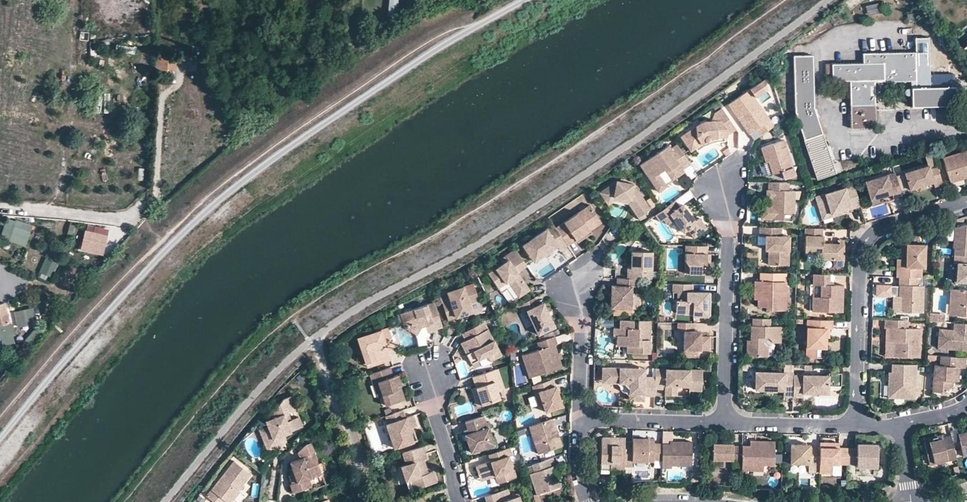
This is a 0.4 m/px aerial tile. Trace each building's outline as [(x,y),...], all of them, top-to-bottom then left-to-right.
[(398,0),(390,0),(388,10),(396,11),(398,0)] [(866,6),(868,16),(880,13),(878,3),(866,6)] [(863,53),(863,63),(884,63),(884,81),(916,80),(916,87),(929,86),(928,37),(914,37),(915,51),(863,53)] [(105,48),(108,64),(127,61),(124,45),(105,48)] [(812,51),(793,51),(794,108),(815,176),(834,170),(813,102),(812,51)] [(175,57),(156,56),(154,69),(175,70),(175,57)] [(884,63),(863,63),(832,64),(825,64),(826,80),(832,80),(850,80),(851,127),(875,127),(874,84),(884,84),(884,81),(884,63)] [(207,67),(201,69),(205,80),(211,78),(207,67)] [(943,76),(943,86),(956,86),(956,76),(951,73),(947,74),(943,76)] [(760,81),(728,103),(738,118),(743,114),(754,130),(757,128),(761,134),(773,125),(753,97),(766,88),(760,81)] [(943,86),(929,86),(916,87),(911,87),(911,106),(956,105),(956,86),(943,86)] [(736,128),(722,107),(714,113),(711,120),(702,121),(681,136),(688,146),(696,141),(703,136),(710,135),(724,136),(727,134),(736,128)] [(705,140),(710,138),(724,140),(724,136),(710,135),(703,136),(696,141),(698,144),(705,140)] [(792,167),(783,139),(760,146),(765,161),(765,162),(770,160),(771,162),(768,163),(772,173),(792,167)] [(690,163),(677,144),(671,148),(668,144),(640,164),(655,186),(663,180),(658,173),(665,168),(673,179),(684,172),(682,169),(690,163)] [(942,157),(949,181),(962,177),(961,175),(966,173),(966,149),(942,157)] [(772,173),(768,163),(771,162),(770,160),(765,162),(765,161),(762,162),(766,174),(769,174),(772,173)] [(928,165),(904,172),(909,188),(916,186),(921,185),(933,181),(934,186),(943,183),(937,166),(929,168),(928,165)] [(902,196),(895,172),(865,180),(870,198),(892,192),(894,198),(902,196)] [(633,183),(616,180),(602,190),(608,200),(612,197),(630,199),(634,204),(630,206),(637,216),(640,220),(644,217),(642,214),(650,208),(633,183)] [(667,185),(663,180),(655,186),(658,191),(667,185)] [(794,190),(789,190),(789,182),(769,181),(768,189),(772,190),(772,197),(775,200),(774,206),(772,206),(764,206),(761,208),(761,216),(764,219),(783,219),(783,212),(794,212),(794,190)] [(860,205),(854,184),(815,196),(819,210),(829,207),(831,215),(843,212),(842,209),(845,208),(845,207),(844,204),(849,203),(850,207),(851,208),(860,205)] [(679,205),(675,199),(662,209),(667,215),(670,213),(683,231),(687,228),(694,237),(707,227),(699,217),(695,220),(685,206),(682,209),(679,205)] [(599,217),(590,204),(556,227),(567,244),(568,245),(584,233),(581,229),(599,217)] [(601,221),(599,217),(581,229),(584,233),(601,221)] [(556,227),(553,223),(521,245),(533,261),(544,254),(544,253),(545,250),(547,249),(550,249),(551,249),(557,245),(560,249),(567,244),(556,227)] [(5,224),(0,239),(26,247),(30,232),(5,224)] [(954,254),(966,255),(966,224),(963,224),(954,227),(953,239),(953,246),(954,246),(954,254)] [(789,235),(781,234),(782,226),(759,226),(759,234),(758,234),(758,243),(765,243),(765,244),(769,244),(769,249),(768,264),(789,265),(789,235)] [(953,239),(954,227),(947,226),(946,238),(953,239)] [(820,227),(805,227),(805,239),(805,252),(805,253),(806,253),(817,253),(823,253),(823,259),(834,259),(834,265),(844,265),(844,243),(839,243),(824,243),(824,235),(820,235),(820,227)] [(82,252),(105,254),(107,231),(84,228),(82,252)] [(925,267),(925,243),(906,243),(906,258),(901,258),(897,257),(896,276),(899,276),(917,277),(921,277),(921,267),(925,267)] [(577,258),(568,245),(567,244),(560,249),(570,263),(577,258)] [(706,261),(707,253),(707,245),(689,244),(689,252),(685,252),(685,261),(689,265),(688,273),(710,273),(710,265),(706,261)] [(527,265),(516,249),(505,255),(508,260),(488,274),(498,288),(508,282),(516,293),(527,286),(517,272),(514,268),(516,266),(519,271),(527,265)] [(553,252),(551,249),(550,249),(547,249),(545,250),(544,253),(544,254),(546,257),(553,252)] [(651,278),(652,251),(631,250),(631,261),(631,268),(628,268),(627,277),(641,278),(651,278)] [(954,254),(953,262),(957,262),(956,281),(966,282),(966,255),(954,254)] [(785,286),(786,272),(760,272),(760,280),(755,280),(754,298),(758,298),(767,298),(767,306),(774,306),(774,309),(787,309),(788,286),(785,286)] [(829,281),(829,273),(813,273),(813,284),(821,284),(821,296),(816,296),(816,311),(843,312),(843,284),(833,284),(829,284),(829,281)] [(46,274),(42,281),(50,284),(53,277),(46,274)] [(924,285),(917,285),(917,277),(899,276),(899,285),(902,285),(902,295),(893,295),(893,311),(923,312),(924,285)] [(641,286),(641,278),(627,277),(617,277),(617,285),(612,285),(611,307),(632,308),(632,292),(633,286),(641,286)] [(479,300),(473,282),(448,291),(450,299),(442,302),(448,318),(456,315),(454,308),(479,300)] [(516,293),(508,282),(498,288),(501,293),(507,289),(515,300),(519,297),(516,293)] [(708,292),(698,291),(698,296),(693,296),(693,291),(692,291),(692,283),(673,283),(673,291),(678,291),(678,299),(676,299),(676,312),(692,312),(692,314),(707,315),(708,292)] [(902,295),(902,285),(899,285),(877,284),(876,295),(893,295),(902,295)] [(530,290),(527,286),(516,293),(519,297),(530,290)] [(951,288),(948,314),(966,315),(966,289),(951,288)] [(538,304),(535,297),(520,303),(524,311),(527,310),(538,334),(555,326),(550,316),(547,317),(545,314),(548,313),(543,301),(538,304)] [(442,326),(434,301),(400,312),(403,321),(404,321),(406,325),(405,327),(417,334),(421,326),(425,324),(428,332),(435,329),(434,328),(442,326)] [(15,311),(17,327),(35,325),(34,309),(15,311)] [(6,315),(3,316),(3,315),(0,316),(0,327),(8,325),(9,325),(6,315)] [(770,325),(770,318),(753,317),(753,325),(751,325),(751,336),(754,336),(753,340),(751,340),(747,339),(747,356),(768,356),(768,347),(763,342),(763,337),(769,337),(773,342),(781,342),(781,325),(770,325)] [(832,319),(806,318),(805,357),(815,357),(816,347),(825,348),(825,337),(826,328),(829,328),(831,328),(832,319)] [(920,356),(920,327),(908,327),(908,319),(885,318),(884,327),(889,327),(888,336),(891,336),(891,341),(894,341),(894,356),(920,356)] [(649,353),(650,320),(620,319),(620,327),(618,327),(617,335),(617,345),(627,345),(627,352),(649,353)] [(502,355),(484,321),(462,332),(465,339),(460,342),(464,349),(468,347),(470,352),(474,350),(478,359),(487,354),(491,360),(502,355)] [(701,335),(701,330),(692,330),(693,322),(678,322),(677,330),(684,331),(683,353),(697,354),(697,349),(709,350),(710,336),(701,335)] [(954,322),(953,329),(939,328),(938,347),(966,349),(966,323),(954,322)] [(429,334),(428,332),(425,324),(421,326),(417,334),(418,338),(429,334)] [(11,338),(8,325),(0,327),(0,340),(11,338)] [(388,327),(362,336),(367,350),(362,351),(366,363),(374,360),(376,364),(386,360),(385,357),(389,355),(387,349),(387,348),(395,346),(388,327)] [(367,350),(362,336),(357,337),(362,351),(367,350)] [(557,353),(554,344),(557,344),(554,336),(537,342),(539,349),(521,355),(529,378),(562,367),(559,359),(557,353)] [(478,359),(474,350),(470,352),(468,347),(464,349),(471,363),(478,359)] [(965,356),(939,355),(938,364),(933,364),(931,392),(945,393),(951,388),(951,380),(958,380),(959,371),(955,371),(956,366),(959,366),(964,366),(965,356)] [(916,398),(917,363),(892,363),(892,371),(892,379),(888,382),(888,398),(916,398)] [(644,376),(636,367),(601,366),(601,379),(618,379),(618,382),(623,382),(629,387),(629,395),(629,399),(644,400),(644,395),(654,395),(654,387),(655,376),(644,376)] [(369,374),(372,383),(377,381),(382,395),(385,405),(403,400),(399,389),(397,389),(396,386),(401,384),(398,374),(393,376),(390,367),(369,374)] [(644,376),(645,367),(636,367),(644,376)] [(702,369),(655,367),(655,376),(654,387),(665,388),(665,394),(677,394),(677,385),(689,385),(690,381),(702,382),(702,369)] [(503,389),(496,368),(472,376),(476,387),(474,387),(476,394),(478,393),(482,404),(501,398),(498,390),(503,389)] [(793,371),(755,370),(754,388),(768,389),(772,389),(784,389),(783,395),(793,395),(793,392),(793,374),(793,371)] [(825,371),(825,374),(825,384),(841,385),(841,372),(825,371)] [(825,374),(793,374),(793,392),(825,392),(825,384),(825,374)] [(553,386),(551,379),(532,385),(538,404),(543,403),(545,411),(563,406),(556,385),(553,386)] [(618,379),(601,379),(601,382),(616,382),(629,395),(629,387),(623,382),(618,382),(618,379)] [(382,395),(377,381),(372,383),(377,396),(382,395)] [(702,390),(702,382),(690,381),(689,385),(689,389),(702,390)] [(406,399),(401,384),(396,386),(397,389),(399,389),(403,400),(406,399)] [(482,404),(478,393),(476,394),(474,387),(471,388),(477,406),(482,404)] [(299,406),(293,392),(282,397),(271,412),(273,416),(265,420),(268,425),(259,429),(264,442),(284,433),(291,430),(291,429),(302,424),(298,415),(290,418),(287,411),(299,406)] [(406,419),(403,409),(385,415),(388,423),(386,423),(394,447),(413,441),(410,432),(409,427),(413,426),(417,425),(414,417),(406,419)] [(483,415),(465,421),(468,428),(464,430),(471,451),(487,446),(485,440),(492,437),(487,422),(486,422),(483,415)] [(558,433),(553,418),(529,426),(538,453),(559,446),(555,434),(558,433)] [(958,433),(964,456),(966,455),(966,431),(958,433)] [(284,433),(264,442),(268,450),(283,444),(281,439),(286,437),(284,433)] [(956,457),(951,435),(943,437),(924,441),(929,464),(956,457)] [(632,460),(632,441),(625,441),(625,437),(603,436),(602,437),(601,439),(600,462),(610,463),(610,469),(624,469),(624,473),(631,473),(632,460)] [(494,444),(492,437),(485,440),(487,446),(494,444)] [(654,443),(648,443),(648,438),(632,438),(632,441),(632,460),(654,461),(654,459),(662,459),(662,443),(654,443)] [(775,440),(754,440),(754,445),(750,445),(742,445),(742,446),(742,460),(742,470),(753,470),(753,464),(763,464),(774,464),(775,440)] [(684,444),(678,444),(678,441),(670,441),(670,443),(662,443),(662,459),(662,467),(672,467),(672,465),(692,465),(693,441),(685,441),(684,444)] [(322,473),(311,442),(306,444),(298,452),(301,458),(291,462),(293,468),(290,468),(292,473),(289,474),(291,480),(294,479),(295,482),(292,483),(291,484),(294,492),(312,486),(309,478),(322,473)] [(733,443),(712,443),(712,459),(742,460),(742,446),(733,446),(733,443)] [(810,446),(806,446),(806,443),(790,443),(790,462),(809,463),(819,463),(819,452),(820,447),(810,446)] [(863,445),(863,443),(857,443),(857,448),(847,448),(847,463),(857,463),(857,466),(877,467),(878,443),(869,443),(866,445),(863,445)] [(427,458),(423,445),(402,452),(406,464),(400,466),(405,481),(409,480),(412,490),(437,481),(433,471),(428,473),(426,473),(425,469),(427,468),(423,459),(427,458)] [(516,469),(511,454),(515,453),(512,446),(494,452),(496,459),(494,460),(478,465),(482,476),(497,471),(498,475),(501,474),(504,481),(517,477),(519,476),(517,468),(516,469)] [(847,448),(835,447),(835,452),(831,452),(819,452),(819,463),(819,472),(832,472),(832,463),(847,463),(847,448)] [(557,470),(552,457),(531,464),(534,471),(530,473),(536,494),(562,485),(559,477),(557,470)] [(234,460),(206,495),(215,501),(224,501),(226,500),(228,501),(230,501),(239,490),(237,489),(250,472),(234,460)] [(819,463),(809,463),(809,472),(819,472),(819,463)] [(498,475),(497,471),(482,476),(483,480),(498,475)] [(508,487),(484,495),(486,501),(522,501),(518,492),(510,495),(508,487)] [(433,490),(412,497),(414,501),(437,501),(433,490)]
